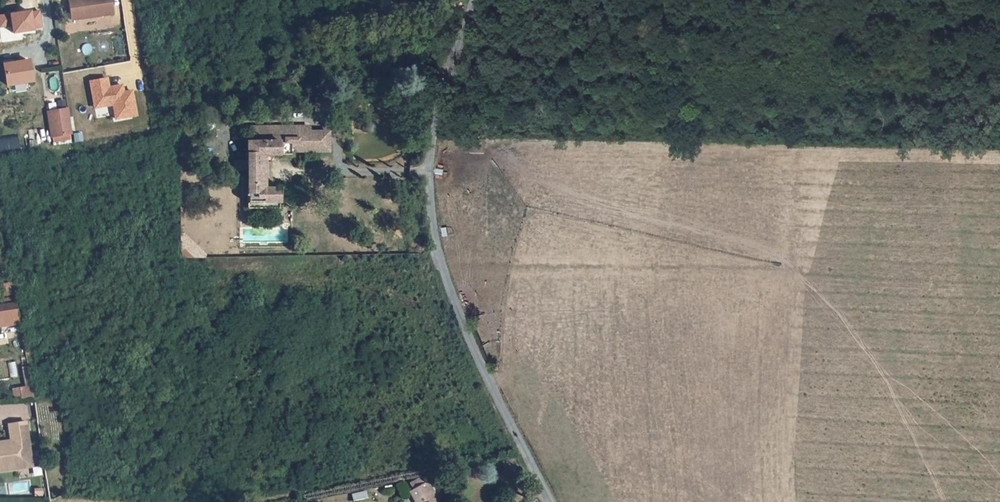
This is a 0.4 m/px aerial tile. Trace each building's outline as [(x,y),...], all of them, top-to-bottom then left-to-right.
[(105,14),(114,13),(112,0),(69,0),(72,19),(105,14)] [(33,28),(43,26),(41,11),(31,12),(31,11),(0,16),(0,21),(1,26),(13,24),(14,33),(34,30),(33,28)] [(5,64),(8,85),(33,81),(29,60),(15,62),(5,64)] [(108,78),(91,81),(95,101),(103,99),(104,106),(114,104),(116,119),(137,116),(133,92),(124,93),(123,86),(113,87),(114,89),(110,89),(108,78)] [(48,112),(51,136),(69,133),(71,133),(67,109),(48,112)] [(317,144),(317,127),(300,127),(300,136),(289,136),(289,133),(284,133),(284,136),(247,137),(246,198),(277,198),(300,198),(301,189),(278,189),(278,184),(262,184),(262,169),(264,169),(265,163),(262,163),(262,152),(278,151),(278,144),(317,144)] [(70,139),(69,133),(51,136),(52,142),(70,139)] [(18,149),(17,135),(0,136),(0,150),(18,149)] [(19,323),(15,303),(0,305),(0,325),(19,323)] [(31,473),(19,429),(2,433),(7,449),(8,453),(0,455),(0,481),(31,473)] [(426,478),(411,487),(420,501),(440,501),(426,478)]
